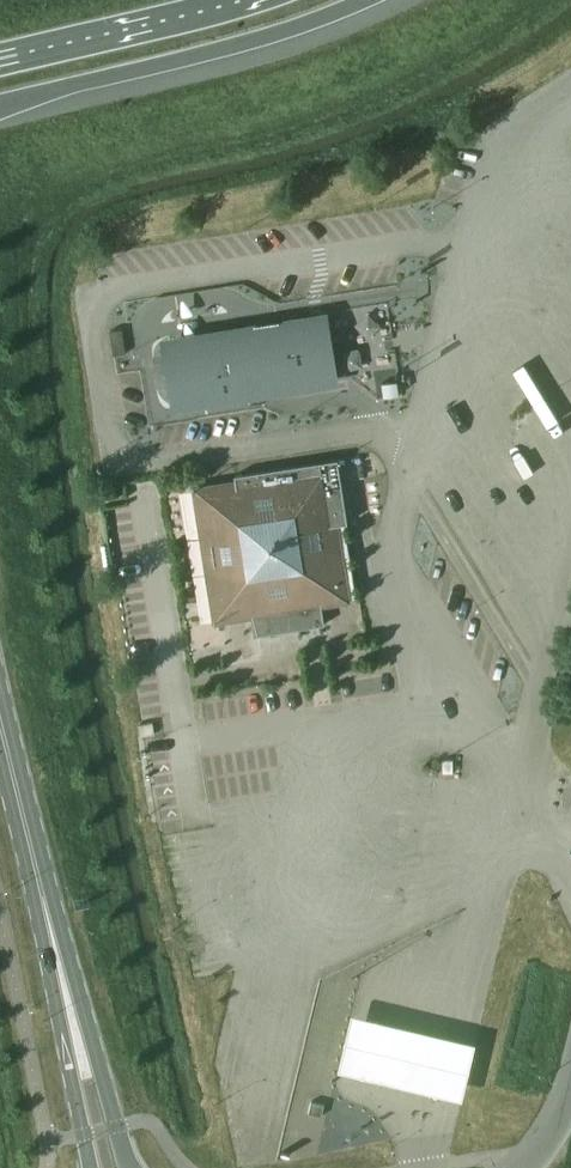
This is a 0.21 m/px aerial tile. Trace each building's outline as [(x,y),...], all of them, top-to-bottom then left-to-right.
[(342,378),(329,303),(163,331),(175,403),(342,378)] [(570,445),(570,424),(552,381),(534,388),(560,450),(570,445)] [(337,460),(234,476),(236,485),(197,491),(217,619),(252,614),(253,617),(258,635),(300,624),(300,621),(319,618),(321,626),(324,625),(321,603),(345,599),(333,526),(347,524),(337,460)] [(451,757),(442,758),(442,771),(452,771),(451,757)] [(474,1046),(349,1018),(336,1076),(462,1104),(474,1046)] [(322,1117),(325,1105),(311,1101),(308,1113),(322,1117)]
